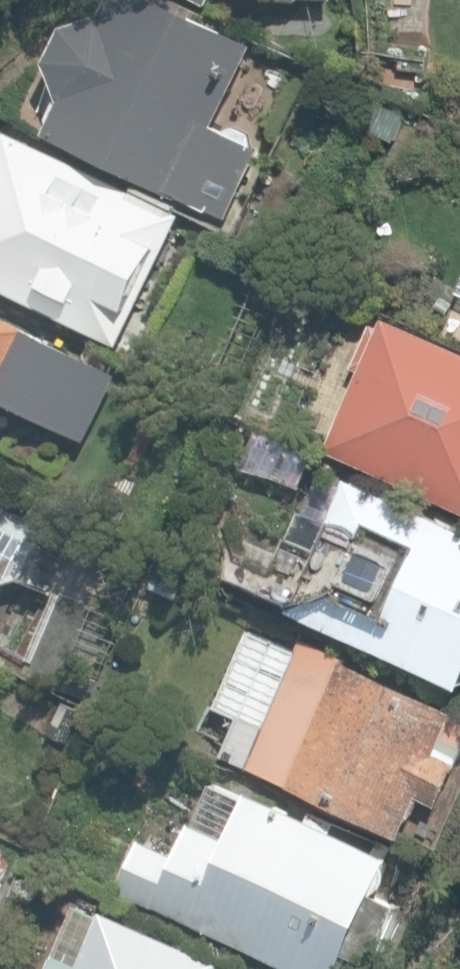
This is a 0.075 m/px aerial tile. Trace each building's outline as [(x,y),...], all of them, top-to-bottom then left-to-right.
[(211,0),(102,0),(46,115),(245,210),(282,133),(248,116),(287,36),(211,0)] [(34,122),(0,184),(0,263),(137,339),(205,217),(34,122)] [(0,295),(0,458),(25,389),(108,430),(141,364),(0,295)] [(405,303),(347,434),(459,484),(459,327),(405,303)] [(385,479),(332,622),(459,669),(459,506),(385,479)] [(0,490),(0,576),(35,507),(0,490)] [(281,619),(232,744),(459,833),(459,689),(281,619)] [(194,758),(140,887),(339,968),(382,968),(429,856),(194,758)] [(99,897),(68,968),(265,968),(99,897)]
